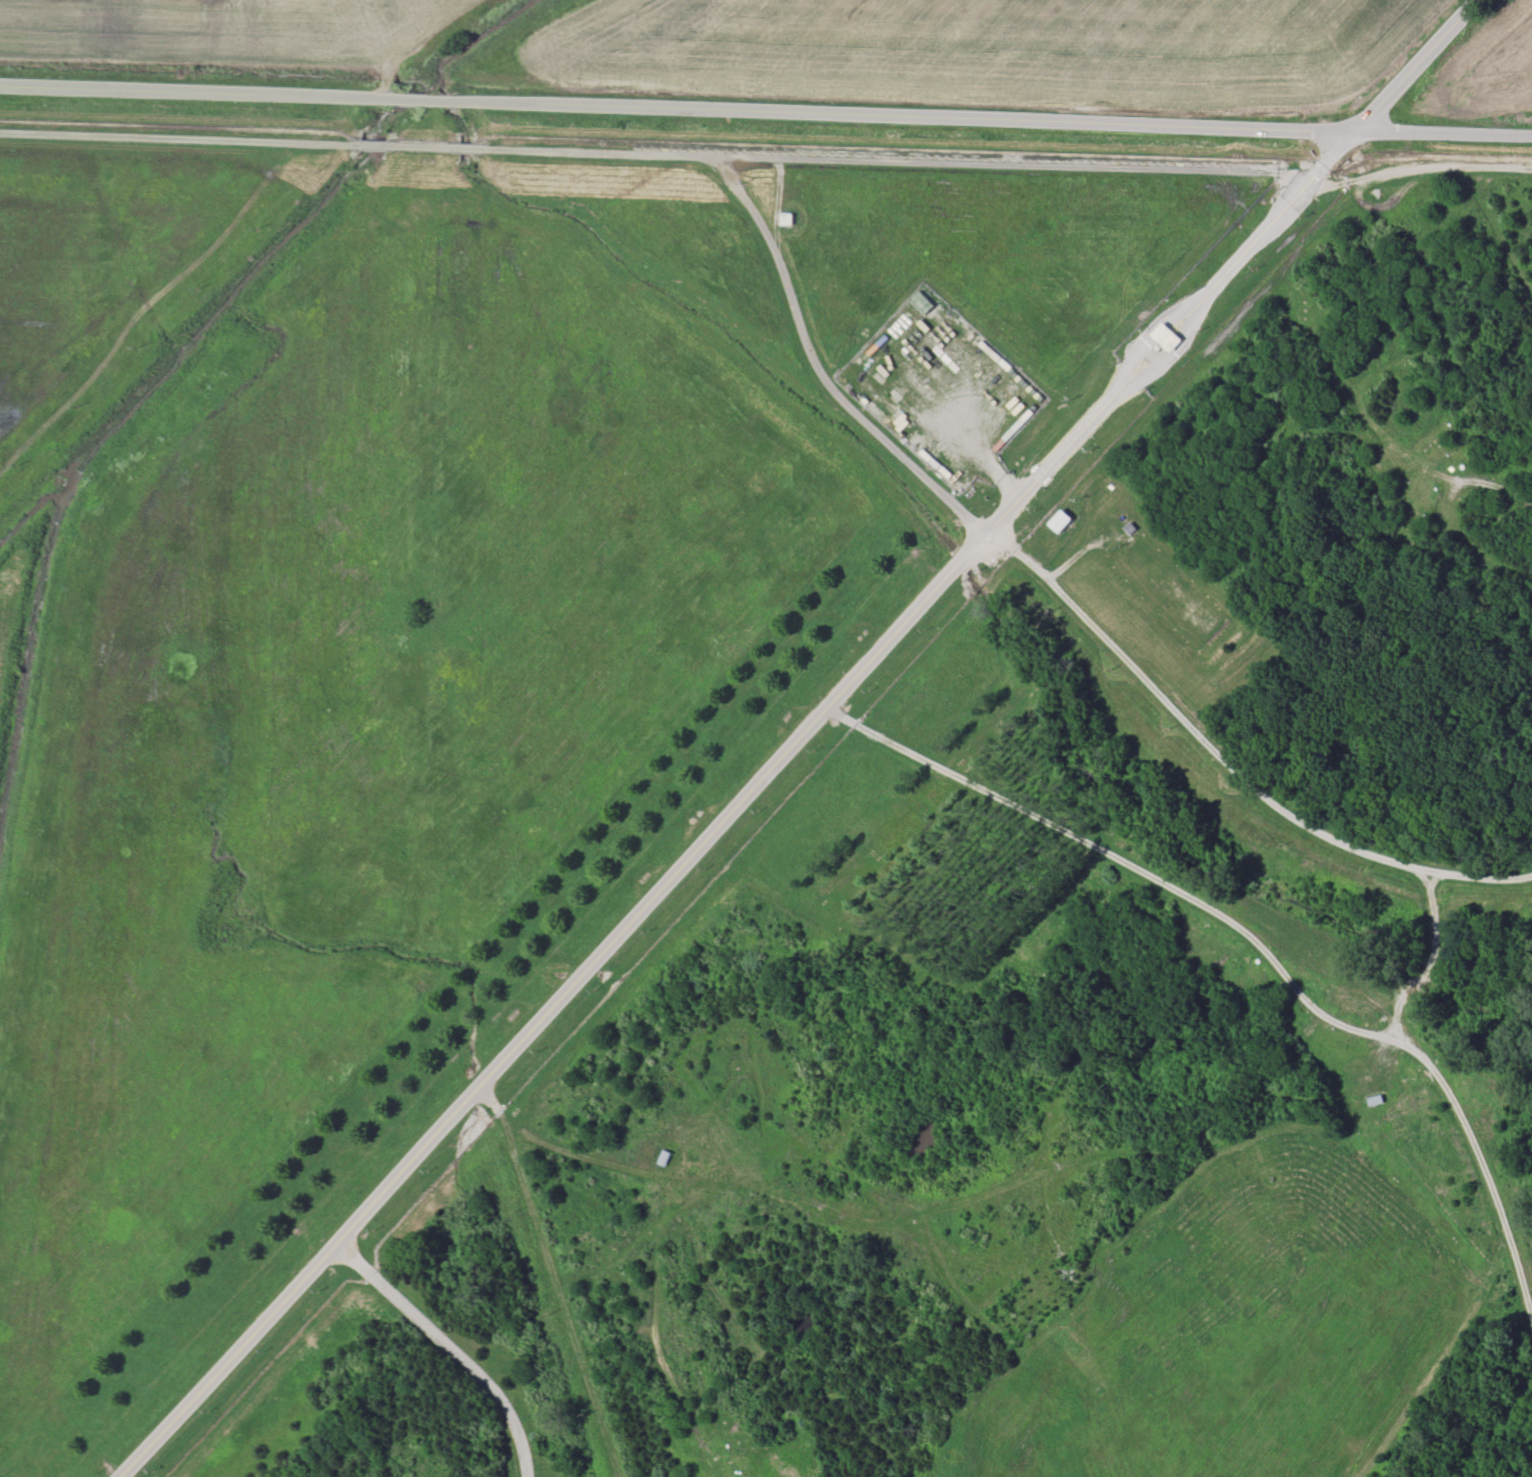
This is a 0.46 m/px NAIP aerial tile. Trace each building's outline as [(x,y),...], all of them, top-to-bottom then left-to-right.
[(1171,352),(1182,340),(1163,322),(1151,335),(1171,352)] [(1058,533),(1072,520),(1062,509),(1048,523),(1058,533)]
